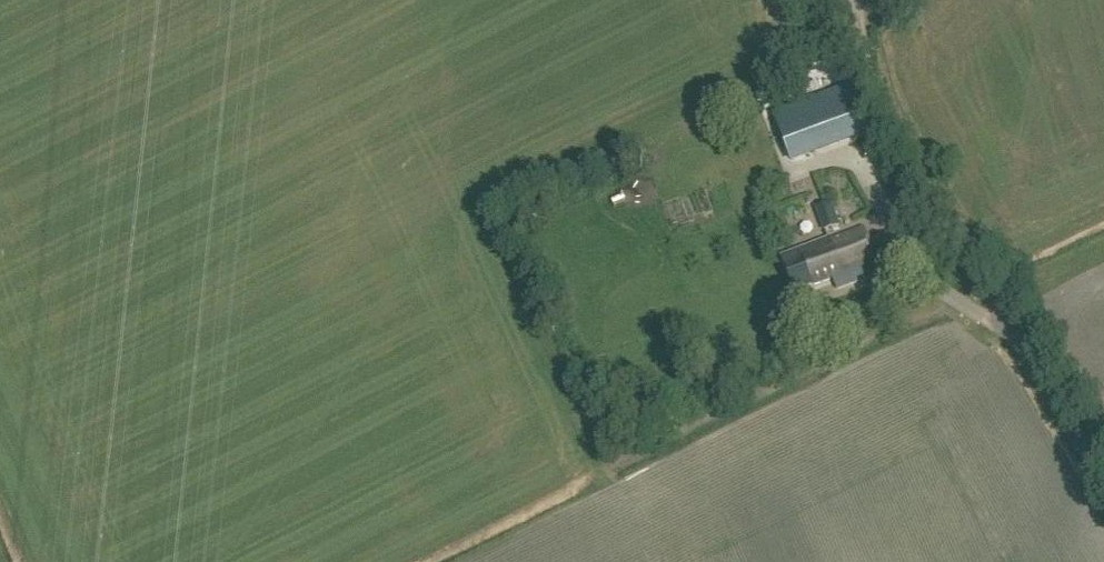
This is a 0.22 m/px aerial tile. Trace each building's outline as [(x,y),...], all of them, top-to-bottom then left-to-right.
[(849,87),(774,115),(791,161),(866,133),(849,87)] [(833,203),(816,209),(824,232),(841,227),(833,203)] [(882,272),(865,229),(822,246),(821,242),(782,256),(796,292),(834,277),(838,288),(882,272)]
